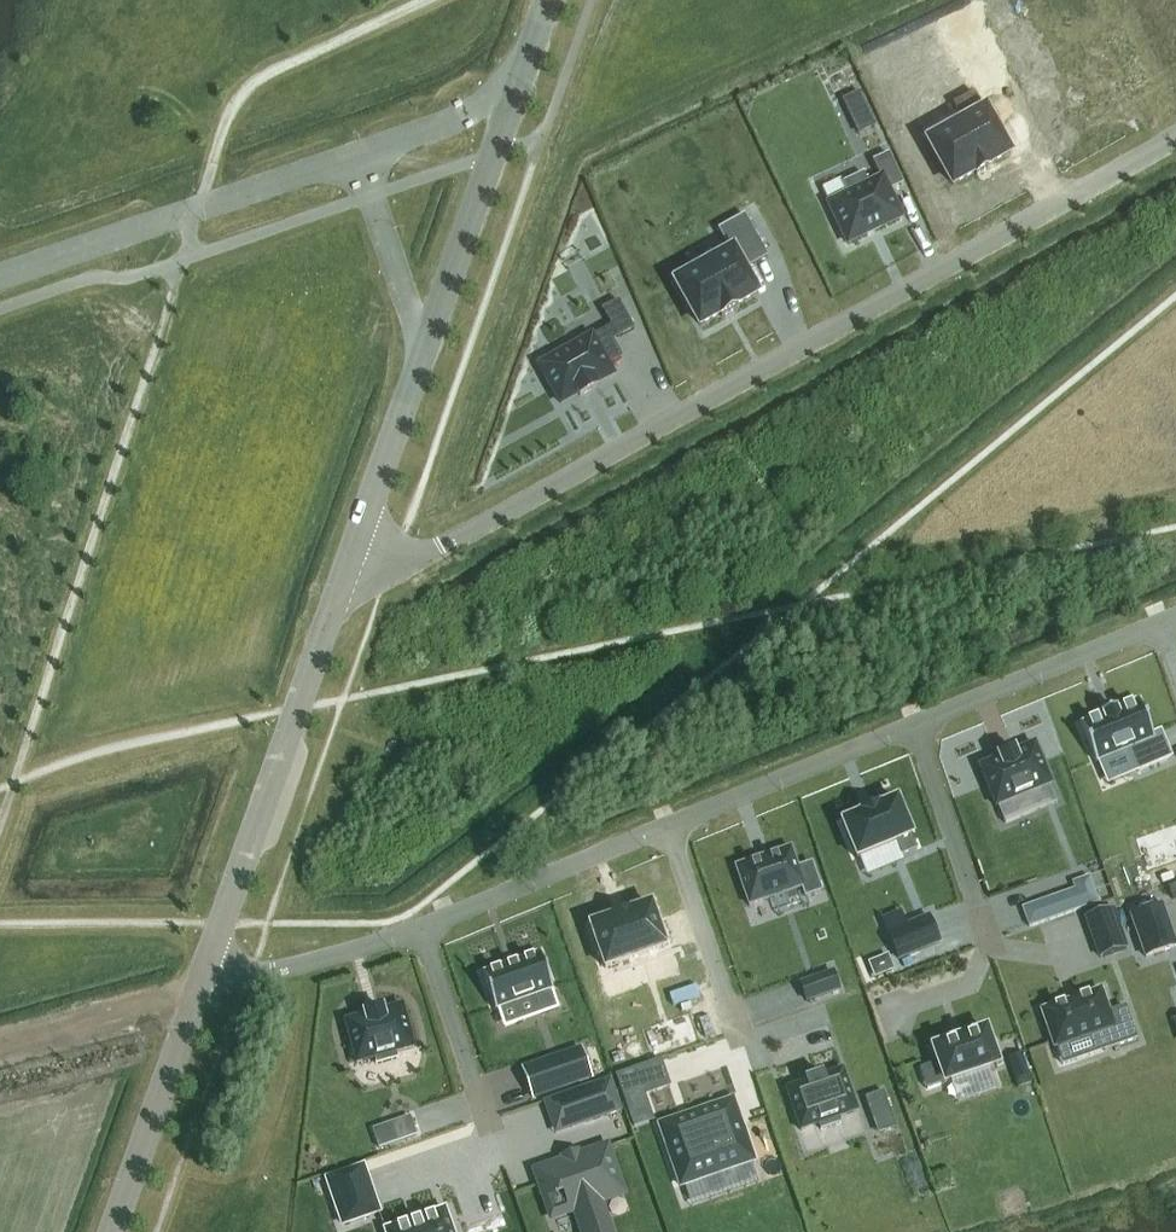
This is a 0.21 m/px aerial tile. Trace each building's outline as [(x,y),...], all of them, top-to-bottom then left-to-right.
[(965,124),(931,143),(954,185),(976,173),(977,175),(987,170),(986,167),(1009,154),(975,92),(954,104),(965,124)] [(859,93),(843,101),(851,117),(867,109),(859,93)] [(891,196),(905,189),(892,161),(876,168),(884,184),(871,191),(866,180),(846,189),(851,200),(831,210),(848,246),(902,220),(891,196)] [(733,254),(679,283),(702,326),(756,296),(743,272),(768,258),(746,215),(720,229),(733,254)] [(635,329),(628,316),(611,326),(618,338),(635,329)] [(608,366),(592,336),(540,365),(561,403),(578,393),(580,396),(597,387),(595,384),(613,374),(608,366)] [(1104,718),(1081,726),(1095,764),(1128,753),(1135,775),(1170,764),(1161,737),(1153,740),(1140,705),(1118,713),(1117,710),(1103,715),(1104,718)] [(1052,785),(1036,744),(1017,752),(1016,750),(999,757),(1000,759),(981,767),(997,807),(1052,785)] [(860,816),(842,823),(857,859),(897,843),(902,856),(918,850),(910,831),(897,801),(879,808),(878,806),(859,813),(860,816)] [(1138,842),(1149,874),(1175,865),(1175,829),(1138,842)] [(792,850),(737,869),(750,908),(804,889),(807,898),(822,893),(813,866),(799,870),(792,850)] [(1075,890),(1046,900),(1052,919),(1099,903),(1090,877),(1073,883),(1075,890)] [(651,905),(591,925),(605,967),(665,947),(651,905)] [(1146,957),(1175,947),(1162,906),(1132,916),(1146,957)] [(1111,909),(1084,919),(1089,932),(1116,923),(1111,909)] [(930,916),(887,932),(898,960),(941,943),(930,916)] [(557,1009),(551,990),(552,990),(540,954),(482,974),(495,1011),(537,996),(543,1014),(557,1009)] [(888,956),(870,964),(875,977),(894,970),(888,956)] [(840,990),(834,971),(800,982),(806,1002),(840,990)] [(1125,1007),(1109,1012),(1101,989),(1042,1010),(1055,1047),(1098,1032),(1104,1050),(1137,1039),(1125,1007)] [(345,1021),(357,1063),(375,1058),(377,1064),(398,1058),(396,1052),(414,1047),(402,1005),(383,1010),(383,1008),(364,1013),(365,1015),(345,1021)] [(939,1061),(921,1068),(928,1088),(1003,1062),(996,1042),(991,1043),(986,1028),(934,1046),(939,1061)] [(579,1047),(520,1068),(532,1100),(591,1079),(579,1047)] [(691,1048),(640,1066),(649,1091),(700,1073),(691,1048)] [(1016,1080),(1030,1075),(1023,1054),(1009,1059),(1016,1080)] [(636,1069),(615,1076),(625,1103),(629,1115),(649,1108),(649,1106),(645,1096),(636,1069)] [(806,1080),(807,1082),(787,1089),(801,1130),(818,1124),(821,1131),(843,1123),(840,1116),(858,1110),(843,1069),(824,1076),(823,1074),(806,1080)] [(613,1079),(578,1090),(590,1125),(624,1114),(613,1079)] [(883,1092),(867,1097),(874,1117),(889,1111),(883,1092)] [(733,1101),(660,1126),(681,1187),(754,1161),(733,1101)] [(409,1117),(392,1123),(398,1141),(416,1135),(409,1117)] [(537,1173),(552,1219),(576,1211),(583,1231),(590,1231),(609,1226),(601,1203),(623,1195),(607,1149),(537,1173)] [(363,1167),(326,1180),(342,1225),(379,1212),(363,1167)] [(393,1228),(394,1231),(460,1231),(452,1208),(393,1228)]
